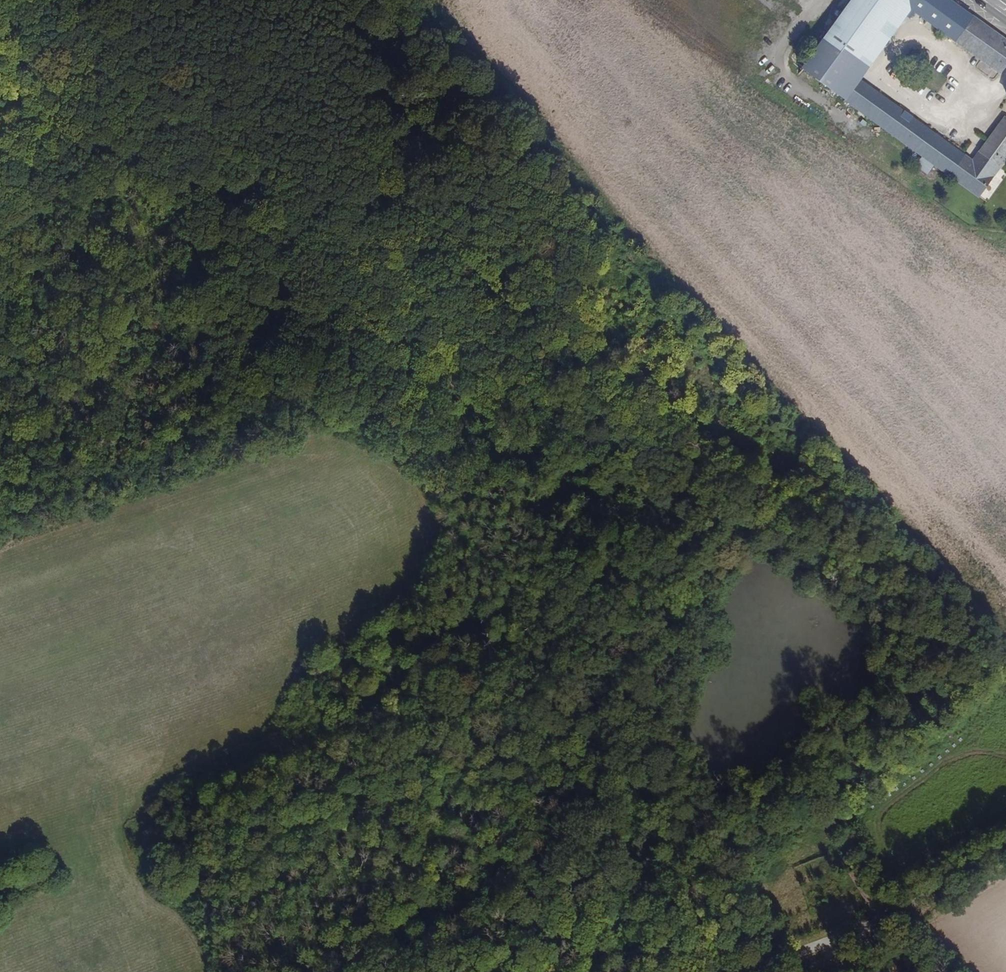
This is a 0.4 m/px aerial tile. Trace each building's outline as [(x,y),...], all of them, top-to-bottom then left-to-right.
[(860,76),(908,10),(916,0),(847,0),(817,42),(810,52),(799,66),(843,99),(860,76)] [(953,0),(916,0),(908,10),(956,44),(976,17),(953,0)] [(976,17),(956,44),(1000,75),(1005,66),(1005,39),(976,17)] [(810,52),(817,42),(809,37),(803,45),(810,52)] [(877,109),(888,95),(860,76),(843,99),(863,113),(870,103),(877,109)] [(889,133),(907,110),(888,95),(877,109),(870,103),(863,113),(889,133)] [(962,149),(907,110),(889,133),(949,177),(963,157),(958,153),(962,149)] [(1005,115),(986,140),(1005,154),(1005,116),(1005,115)] [(1005,154),(986,140),(974,157),(962,149),(958,153),(963,157),(949,177),(975,196),(1005,154)]
